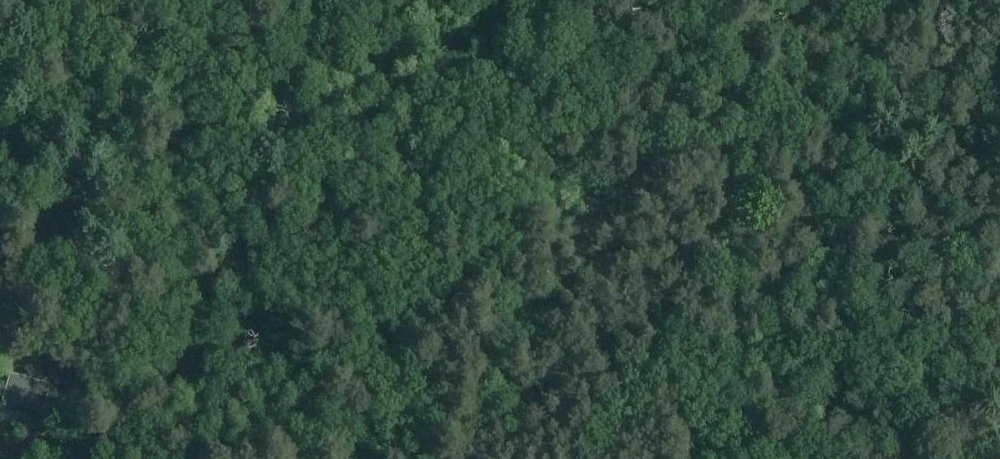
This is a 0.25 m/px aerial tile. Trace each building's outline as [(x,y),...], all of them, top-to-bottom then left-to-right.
[(10,377),(1,410),(39,420),(48,387),(10,377)]
